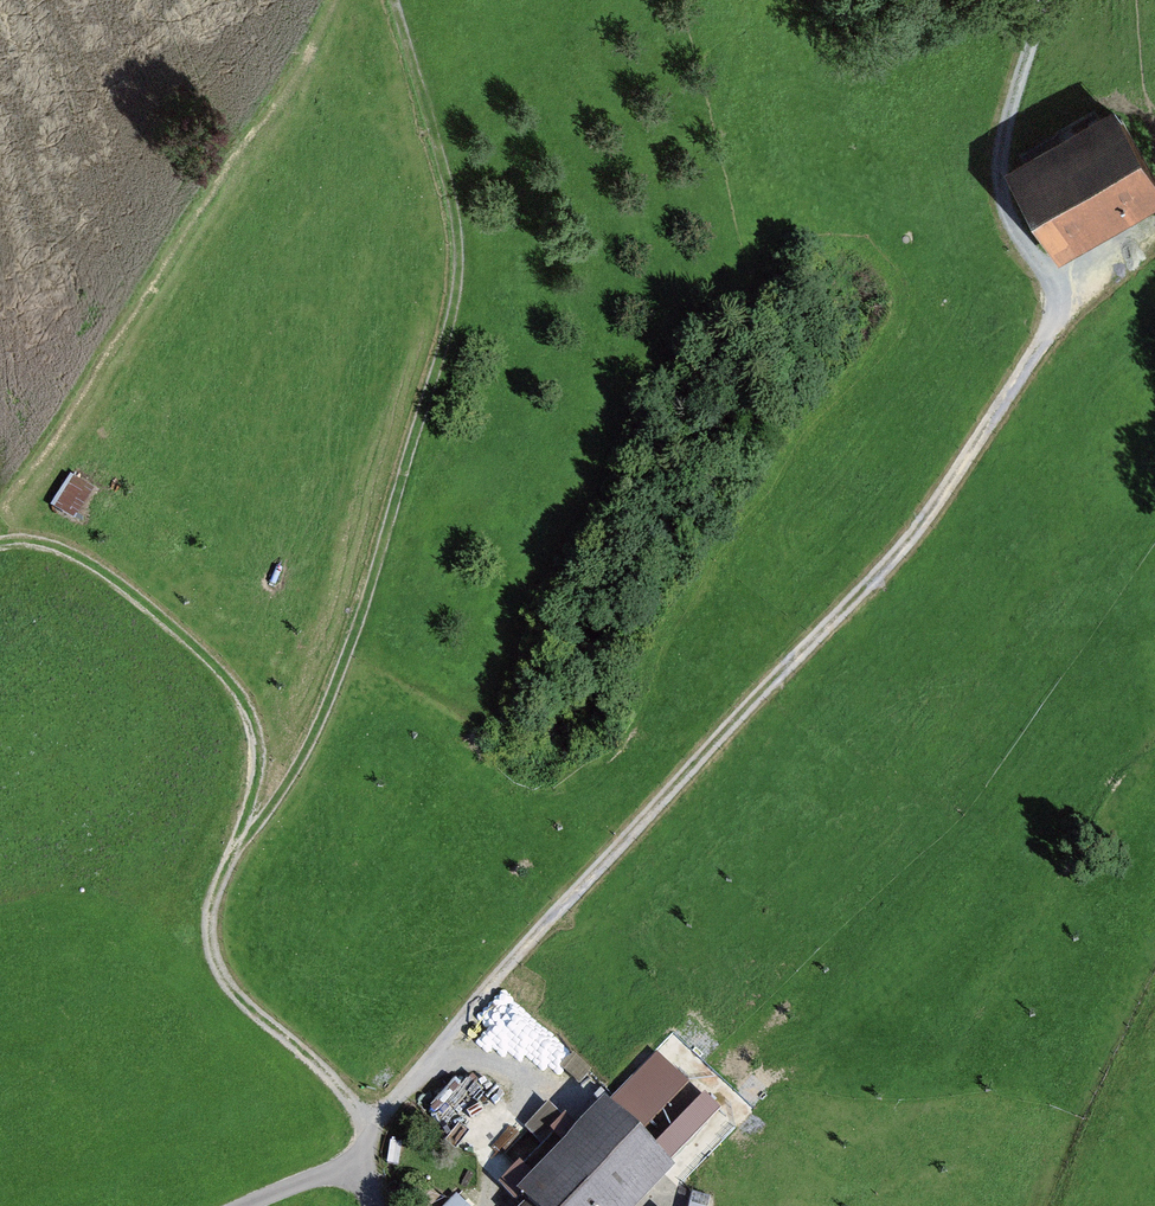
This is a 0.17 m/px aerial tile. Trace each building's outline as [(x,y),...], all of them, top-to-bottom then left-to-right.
[(1063,256),(1154,203),(1154,171),(1117,106),(1011,168),(1063,256)] [(93,494),(71,478),(49,508),(71,524),(93,494)] [(714,1137),(635,1063),(510,1196),(520,1205),(650,1205),(714,1137)] [(446,1205),(473,1205),(460,1193),(446,1205)]
